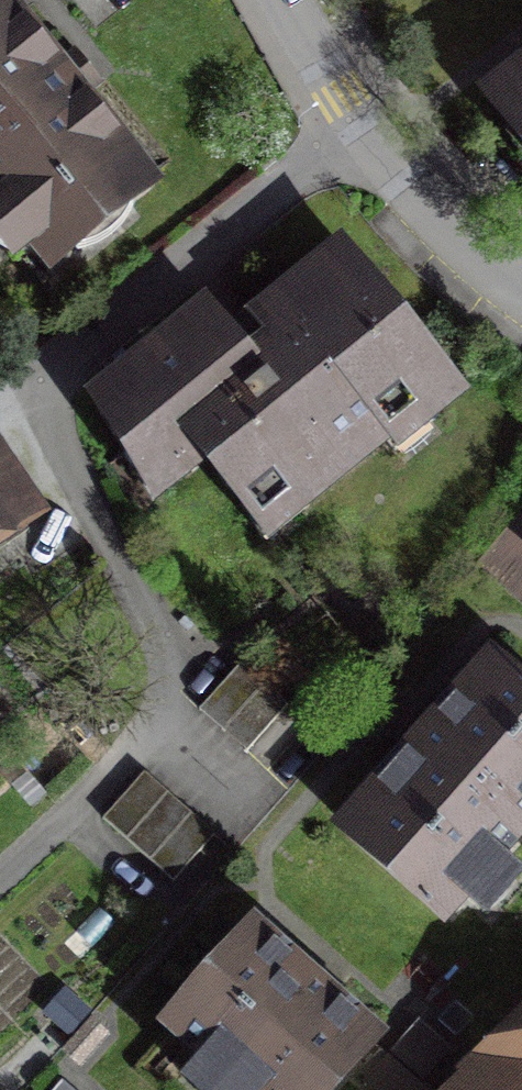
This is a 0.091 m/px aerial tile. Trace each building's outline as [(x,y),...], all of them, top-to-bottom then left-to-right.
[(0,0),(0,196),(52,261),(149,182),(79,97),(87,91),(76,77),(64,63),(56,69),(0,0)] [(492,95),(521,134),(521,72),(492,95)] [(215,308),(101,399),(134,454),(148,448),(168,480),(205,450),(259,518),(288,494),(294,502),(413,406),(421,416),(449,380),(345,251),(256,323),(266,335),(248,349),(215,308)] [(20,508),(0,478),(0,520),(20,508)] [(240,660),(197,707),(245,749),(287,702),(240,660)] [(492,663),(344,827),(439,912),(521,820),(521,690),(492,663)] [(214,831),(143,769),(101,818),(172,879),(214,831)] [(251,917),(138,1030),(199,1089),(333,1089),(379,1043),(251,917)] [(449,1089),(521,1089),(521,1012),(460,1071),(465,1075),(449,1089)]
